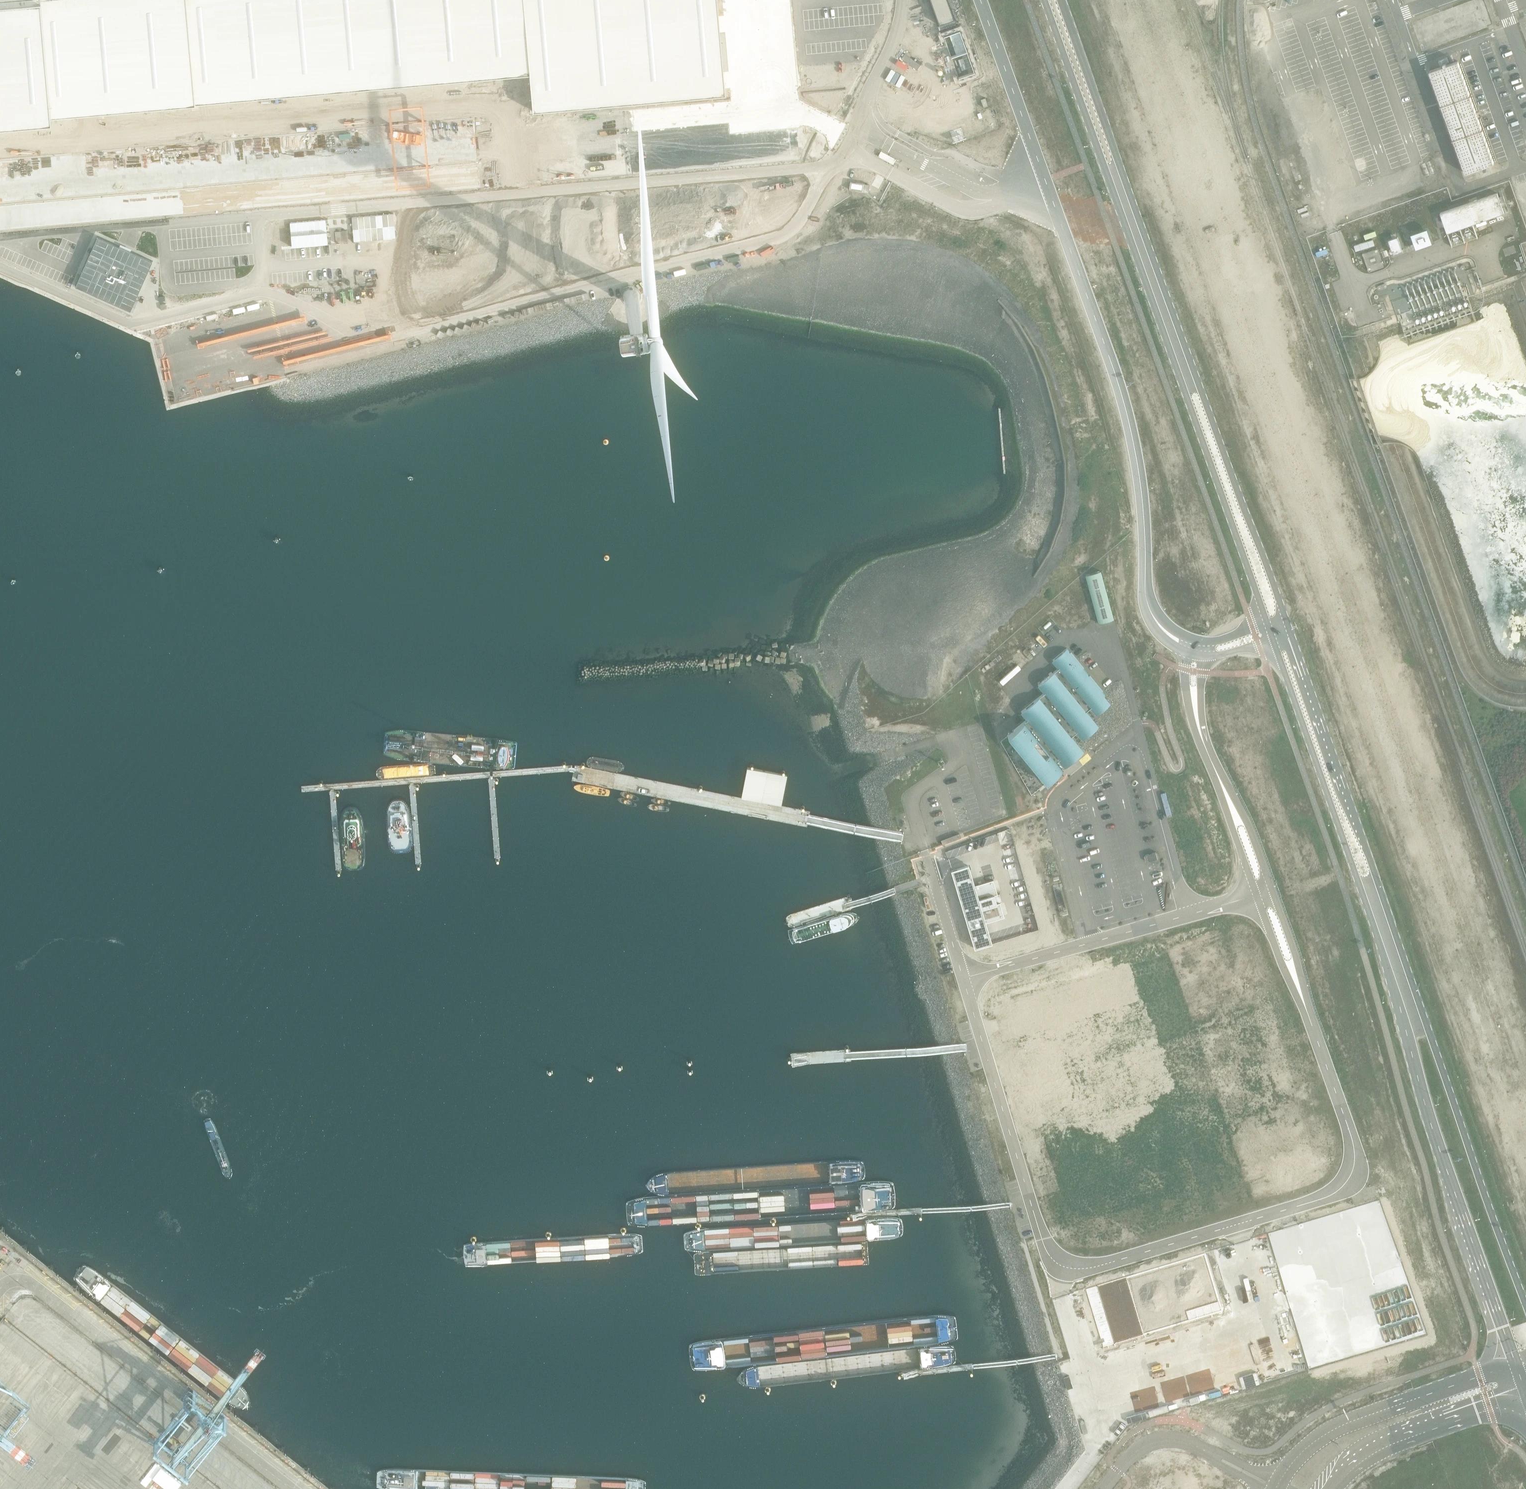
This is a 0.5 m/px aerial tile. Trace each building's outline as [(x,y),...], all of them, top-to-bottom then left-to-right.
[(52,118),(52,115),(529,73),(532,111),(724,94),(716,0),(0,0),(0,123),(52,118)] [(938,24),(939,24),(954,19),(947,0),(930,0),(938,24)] [(1493,164),(1457,62),(1427,73),(1463,175),(1493,164)] [(881,151),(878,156),(893,164),(896,159),(881,151)] [(850,181),(849,189),(855,190),(868,192),(869,184),(850,181)] [(1502,212),(1496,192),(1439,211),(1446,231),(1459,227),(1472,223),(1502,212)] [(1430,242),(1424,226),(1408,232),(1414,248),(1430,242)] [(1401,250),(1395,235),(1387,238),(1392,253),(1401,250)] [(97,236),(75,285),(130,310),(152,261),(97,236)] [(1383,267),(1376,248),(1362,253),(1368,272),(1383,267)] [(623,295),(623,296),(623,297),(623,298),(624,299),(624,300),(625,301),(625,302),(626,302),(627,303),(628,303),(629,304),(630,304),(631,304),(632,304),(634,304),(635,303),(636,303),(636,302),(637,301),(638,300),(638,299),(639,299),(639,298),(639,297),(639,296),(639,295),(639,294),(639,293),(638,293),(638,292),(637,291),(637,290),(636,290),(636,289),(635,289),(634,288),(633,288),(632,288),(631,288),(630,288),(629,288),(628,289),(627,289),(626,290),(625,291),(624,292),(624,293),(623,294),(623,295)] [(1100,571),(1085,575),(1088,587),(1089,589),(1094,608),(1098,623),(1113,619),(1100,571)] [(1092,719),(1086,711),(1106,695),(1067,648),(1053,660),(1059,667),(1038,685),(1044,692),(1021,711),(1027,719),(1007,735),(1046,783),(1062,769),(1056,762),(1064,755),(1068,760),(1076,754),(1072,749),(1077,744),(1071,736),(1092,719)] [(960,837),(959,834),(959,833),(955,834),(954,834),(952,835),(945,838),(942,839),(940,840),(942,844),(960,837)] [(1156,852),(1148,854),(1145,855),(1147,862),(1158,859),(1156,852)] [(968,863),(950,868),(974,947),(991,941),(985,921),(1004,915),(999,901),(995,902),(993,894),(997,892),(992,878),(974,883),(968,863)] [(1203,1252),(1088,1287),(1106,1344),(1220,1309),(1203,1252)]
